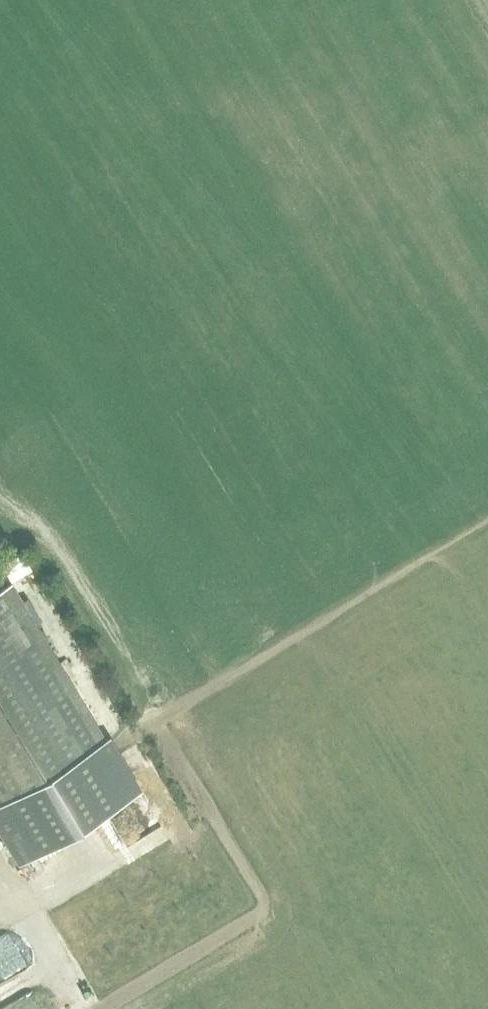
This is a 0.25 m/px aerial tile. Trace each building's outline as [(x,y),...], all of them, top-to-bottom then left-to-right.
[(3,561),(2,562),(11,579),(31,567),(22,551),(3,561)] [(23,862),(137,794),(10,584),(0,590),(0,823),(23,862)]
